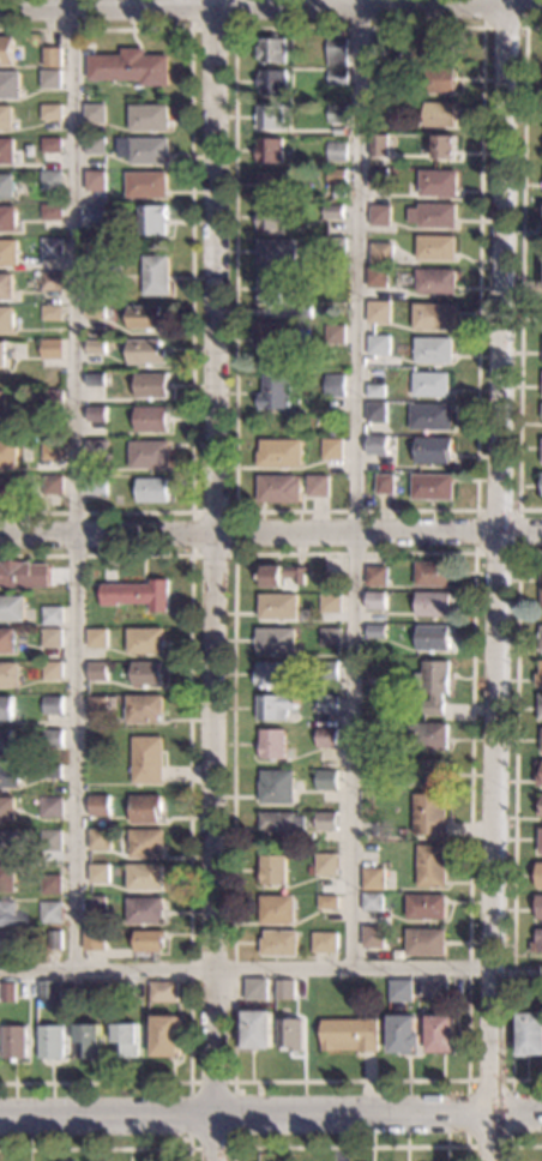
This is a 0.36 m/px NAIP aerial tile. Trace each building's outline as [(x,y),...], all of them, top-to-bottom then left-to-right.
[(14,66),(0,65),(0,37),(13,37),(16,37),(14,66)] [(453,62),(422,61),(422,49),(418,49),(418,38),(453,40),(453,62)] [(288,64),(263,64),(263,59),(260,59),(259,47),(263,47),(263,40),(288,40),(288,64)] [(347,67),(327,67),(327,40),(347,40),(347,67)] [(381,64),(371,64),(371,47),(381,47),(381,64)] [(61,67),(44,66),(46,48),(61,49),(61,67)] [(145,55),(169,55),(169,86),(141,86),(141,80),(90,80),(90,55),(122,55),(122,49),(145,49),(145,55)] [(389,82),(368,82),(368,66),(371,66),(389,67),(389,82)] [(454,92),(424,92),(424,68),(454,68),(454,92)] [(62,71),(61,90),(41,89),(42,71),(62,71)] [(288,96),(263,95),(263,88),(260,88),(260,74),(263,74),(263,71),(288,71),(288,96)] [(348,85),(327,85),(327,71),(348,71),(348,85)] [(20,98),(0,99),(0,73),(20,72),(20,98)] [(454,127),(424,127),(424,102),(426,103),(454,103),(454,127)] [(104,124),(85,122),(85,104),(106,104),(104,124)] [(347,106),(347,124),(327,124),(327,104),(347,106)] [(61,120),(42,120),(42,106),(61,106),(61,120)] [(168,131),(130,132),(130,119),(131,106),(168,106),(168,131)] [(284,124),(287,124),(287,130),(259,130),(259,106),(284,106),(284,124)] [(12,130),(0,130),(0,107),(12,107),(12,130)] [(387,136),(387,157),(369,157),(371,136),(387,136)] [(454,160),(434,158),(435,137),(456,137),(454,160)] [(61,139),(61,154),(41,154),(42,138),(61,139)] [(168,155),(170,154),(170,164),(130,164),(130,158),(118,158),(118,138),(168,138),(168,155)] [(13,164),(0,164),(0,139),(13,139),(13,164)] [(284,163),(258,163),(258,139),(284,139),(284,163)] [(345,162),(327,161),(327,143),(345,143),(345,162)] [(387,169),(387,192),(369,192),(369,169),(387,169)] [(345,185),(327,185),(327,170),(345,170),(345,185)] [(61,190),(42,191),(42,172),(61,172),(61,190)] [(106,192),(85,191),(85,172),(106,172),(106,192)] [(456,198),(418,197),(420,172),(457,172),(456,198)] [(167,198),(126,198),(126,173),(167,173),(167,198)] [(284,192),(287,192),(287,197),(258,197),(258,173),(284,173),(284,192)] [(14,199),(0,199),(0,175),(13,175),(14,199)] [(454,229),(420,228),(420,204),(426,205),(456,205),(454,229)] [(61,221),(42,221),(42,205),(62,205),(61,221)] [(342,219),(324,219),(324,205),(342,205),(342,219)] [(283,230),(258,230),(258,206),(283,206),(283,230)] [(390,227),(369,227),(369,206),(372,206),(390,206),(390,227)] [(16,231),(0,231),(0,207),(16,207),(16,231)] [(165,219),(164,219),(164,235),(138,236),(138,207),(165,207),(165,219)] [(456,260),(417,259),(417,236),(456,237),(456,260)] [(345,258),(326,258),(326,237),(345,237),(345,258)] [(61,240),(61,260),(41,260),(42,239),(61,240)] [(295,266),(257,266),(257,240),(295,240),(295,266)] [(18,266),(0,266),(0,241),(18,241),(18,266)] [(393,243),(392,266),(371,265),(372,243),(393,243)] [(168,296),(141,296),(141,257),(168,257),(168,296)] [(387,288),(368,288),(368,269),(387,269),(387,288)] [(456,294),(417,293),(417,270),(456,271),(456,294)] [(60,290),(42,290),(42,272),(60,273),(60,290)] [(12,300),(0,300),(0,275),(13,275),(12,300)] [(281,305),(258,305),(258,275),(282,275),(281,305)] [(391,302),(390,324),(368,323),(368,301),(391,302)] [(453,330),(414,329),(414,305),(454,305),(453,330)] [(61,320),(41,320),(42,306),(61,306),(61,320)] [(106,319),(85,319),(85,306),(106,306),(106,319)] [(312,319),(294,318),(294,306),(312,306),(312,319)] [(13,332),(0,333),(0,307),(12,307),(13,332)] [(161,313),(167,313),(167,329),(127,329),(128,307),(161,307),(161,313)] [(300,348),(257,348),(257,324),(299,324),(300,324),(300,348)] [(345,344),(325,344),(325,326),(345,326),(345,344)] [(390,356),(368,355),(368,336),(390,336),(390,356)] [(452,363),(415,363),(416,338),(452,338),(452,363)] [(61,359),(42,359),(41,339),(61,339),(61,359)] [(8,369),(0,369),(0,341),(8,341),(8,351),(14,351),(14,360),(8,360),(8,369)] [(104,354),(86,354),(86,341),(104,341),(104,354)] [(161,348),(165,348),(165,365),(128,365),(128,341),(161,341),(161,348)] [(448,397),(414,397),(414,373),(416,373),(450,373),(448,397)] [(103,386),(85,386),(85,375),(85,374),(103,374),(103,386)] [(167,398),(136,398),(136,374),(167,374),(167,398)] [(290,410),(258,410),(258,395),(264,395),(264,375),(289,375),(290,410)] [(344,398),(325,397),(325,375),(344,375),(344,398)] [(384,398),(367,397),(367,385),(385,385),(384,398)] [(62,410),(42,410),(42,390),(62,390),(62,410)] [(386,423),(367,423),(367,403),(386,404),(386,423)] [(451,431),(410,429),(410,405),(412,405),(451,405),(451,431)] [(167,433),(136,432),(136,407),(167,408),(167,433)] [(104,422),(86,422),(86,408),(104,408),(104,422)] [(338,435),(330,437),(330,427),(338,427),(338,435)] [(387,456),(367,456),(367,435),(387,437),(387,456)] [(451,465),(416,464),(416,438),(452,438),(451,465)] [(107,461),(84,461),(84,441),(107,440),(107,461)] [(342,440),(342,461),(321,461),(321,440),(342,440)] [(168,469),(128,469),(128,441),(168,441),(168,469)] [(301,468),(257,467),(257,453),(260,453),(260,441),(301,441),(301,468)] [(17,469),(0,469),(0,443),(17,443),(17,469)] [(61,461),(42,461),(42,443),(61,443),(61,461)] [(393,495),(375,495),(375,475),(393,475),(393,495)] [(456,485),(452,485),(452,501),(410,500),(411,475),(456,475),(456,485)] [(61,477),(61,495),(42,494),(42,476),(61,477)] [(296,480),(300,480),(300,503),(258,503),(258,476),(296,476),(296,480)] [(329,498),(307,498),(308,476),(327,476),(329,476),(329,498)] [(18,507),(0,507),(0,479),(18,479),(18,507)] [(167,503),(136,503),(136,480),(167,480),(167,503)] [(104,495),(86,495),(86,482),(104,482),(104,495)] [(452,563),(452,586),(415,585),(416,561),(452,563)] [(49,586),(0,586),(0,563),(30,563),(30,564),(49,564),(49,586)] [(309,576),(305,576),(305,585),(296,585),(296,578),(284,578),(284,588),(263,588),(263,566),(309,567),(309,576)] [(387,567),(387,586),(367,585),(367,566),(387,567)] [(167,612),(149,612),(149,604),(116,604),(116,607),(98,607),(100,584),(149,584),(149,579),(167,579),(167,612)] [(386,592),(386,610),(367,610),(368,591),(386,592)] [(451,594),(451,618),(416,616),(417,592),(451,594)] [(297,619),(260,619),(260,594),(297,595),(297,619)] [(342,595),(342,613),(321,613),(321,594),(342,595)] [(25,621),(0,622),(0,596),(24,596),(25,621)] [(62,625),(42,625),(41,607),(62,607),(62,625)] [(386,625),(386,638),(367,638),(367,637),(367,625),(386,625)] [(448,650),(417,650),(417,626),(450,627),(448,650)] [(61,628),(60,648),(41,646),(41,627),(61,628)] [(14,654),(0,654),(0,628),(14,628),(14,654)] [(107,646),(86,648),(86,630),(106,628),(107,646)] [(163,655),(126,655),(126,628),(163,628),(163,655)] [(296,654),(258,654),(258,628),(296,628),(296,654)] [(341,646),(323,646),(321,628),(341,628),(341,646)] [(61,680),(42,679),(42,662),(61,662),(61,680)] [(337,680),(319,679),(320,662),(338,662),(337,680)] [(451,662),(450,696),(442,696),(442,700),(445,700),(445,715),(423,715),(423,700),(430,700),(430,694),(422,694),(423,688),(415,688),(415,673),(423,673),(424,662),(451,662)] [(19,687),(0,687),(0,663),(19,663),(19,687)] [(107,681),(88,681),(88,663),(107,663),(107,681)] [(282,686),(257,686),(257,663),(283,664),(282,686)] [(162,685),(132,685),(132,664),(162,664),(162,685)] [(62,715),(43,715),(43,697),(62,696),(62,715)] [(88,716),(108,716),(107,696),(87,697),(88,716)] [(162,716),(158,716),(158,723),(126,722),(127,696),(163,696),(162,716)] [(296,710),(288,710),(288,721),(259,721),(259,696),(296,696),(296,710)] [(338,714),(320,714),(320,696),(337,696),(338,696),(338,714)] [(14,722),(0,722),(0,698),(14,698),(14,722)] [(447,750),(408,748),(408,723),(447,724),(447,750)] [(338,748),(318,748),(318,728),(337,727),(338,748)] [(62,747),(43,747),(43,729),(62,729),(62,747)] [(287,759),(260,758),(261,729),(287,730),(287,759)] [(14,754),(0,754),(0,731),(14,732),(14,754)] [(163,782),(131,783),(131,738),(162,736),(163,782)] [(447,787),(411,787),(411,762),(447,762),(447,787)] [(20,787),(0,787),(0,763),(20,763),(20,787)] [(61,778),(41,778),(41,765),(60,765),(61,765),(61,778)] [(338,790),(317,789),(318,770),(338,770),(338,790)] [(294,804),(259,804),(260,781),(261,781),(261,771),(295,771),(294,804)] [(447,795),(445,836),(414,835),(415,794),(447,795)] [(109,816),(89,817),(89,795),(109,795),(109,816)] [(162,817),(158,817),(158,824),(130,824),(130,795),(162,795),(162,817)] [(16,822),(0,822),(0,798),(16,798),(16,822)] [(62,818),(40,818),(40,798),(62,798),(62,818)] [(296,816),(305,816),(305,829),(296,829),(295,840),(265,840),(266,829),(260,829),(260,813),(296,813),(296,816)] [(337,830),(317,830),(317,813),(337,813),(338,813),(337,830)] [(110,849),(89,849),(89,830),(109,829),(110,849)] [(61,852),(41,852),(42,830),(59,831),(61,831),(61,852)] [(163,858),(128,858),(128,830),(163,830),(163,858)] [(16,860),(0,860),(0,833),(16,834),(16,860)] [(444,865),(445,865),(445,888),(417,889),(417,846),(444,846),(444,865)] [(285,885),(260,885),(260,883),(257,882),(257,868),(260,868),(260,855),(287,856),(285,885)] [(338,877),(317,876),(317,855),(337,855),(338,855),(338,877)] [(108,883),(90,883),(90,865),(108,865),(108,883)] [(16,892),(0,893),(0,866),(16,866),(16,892)] [(162,890),(126,890),(126,866),(162,866),(162,890)] [(385,890),(362,890),(362,867),(385,868),(385,890)] [(61,894),(41,894),(41,876),(61,874),(61,894)] [(384,894),(383,912),(363,912),(363,892),(384,894)] [(446,919),(408,919),(408,895),(446,896),(446,919)] [(337,909),(318,909),(318,896),(337,896),(337,909)] [(106,916),(86,916),(86,897),(104,897),(106,897),(106,916)] [(295,925),(259,925),(259,897),(295,897),(295,925)] [(162,925),(127,925),(126,900),(162,898),(162,925)] [(18,926),(0,926),(0,902),(18,902),(18,926)] [(62,924),(40,925),(40,902),(62,902),(62,924)] [(387,922),(371,922),(371,914),(387,913),(387,922)] [(385,927),(384,949),(363,948),(363,926),(385,927)] [(445,957),(406,957),(406,930),(446,930),(445,957)] [(536,930),(541,930),(541,954),(530,954),(530,942),(536,942),(536,930)] [(62,932),(61,950),(49,950),(49,931),(62,932)] [(104,951),(83,951),(83,931),(104,931),(104,951)] [(297,957),(260,956),(260,938),(264,938),(264,931),(297,932),(297,957)] [(13,955),(0,955),(0,932),(13,932),(13,955)] [(165,939),(162,939),(162,952),(134,952),(134,932),(165,932),(165,939)] [(336,954),(311,952),(312,932),(337,932),(336,954)] [(526,969),(541,969),(541,991),(528,991),(526,969)] [(266,1001),(245,1000),(245,979),(266,980),(266,1001)] [(446,999),(426,999),(426,979),(446,980),(446,999)] [(294,999),(276,999),(276,980),(294,980),(294,999)] [(412,1003),(389,1003),(389,981),(411,980),(412,1003)] [(17,1001),(2,1003),(1,983),(16,982),(17,1001)] [(176,1001),(149,1001),(149,982),(176,982),(176,1001)] [(122,1004),(116,1010),(113,1005),(118,999),(122,1004)] [(271,1049),(243,1049),(243,1011),(271,1011),(271,1049)] [(518,1013),(541,1013),(541,1055),(530,1055),(530,1058),(518,1058),(518,1013)] [(453,1034),(457,1034),(457,1047),(453,1047),(453,1053),(427,1053),(427,1015),(453,1015),(453,1034)] [(181,1057),(152,1057),(153,1016),(181,1016),(181,1057)] [(416,1035),(422,1035),(421,1047),(417,1047),(417,1053),(390,1053),(391,1016),(416,1017),(416,1035)] [(301,1052),(288,1052),(288,1048),(276,1048),(277,1019),(301,1019),(301,1052)] [(377,1053),(320,1052),(320,1021),(377,1021),(377,1053)] [(101,1058),(78,1058),(78,1025),(101,1025),(101,1058)] [(139,1058),(115,1059),(114,1025),(138,1025),(139,1058)] [(62,1058),(40,1058),(40,1027),(62,1027),(62,1058)] [(26,1059),(4,1059),(4,1028),(26,1028),(26,1059)]
